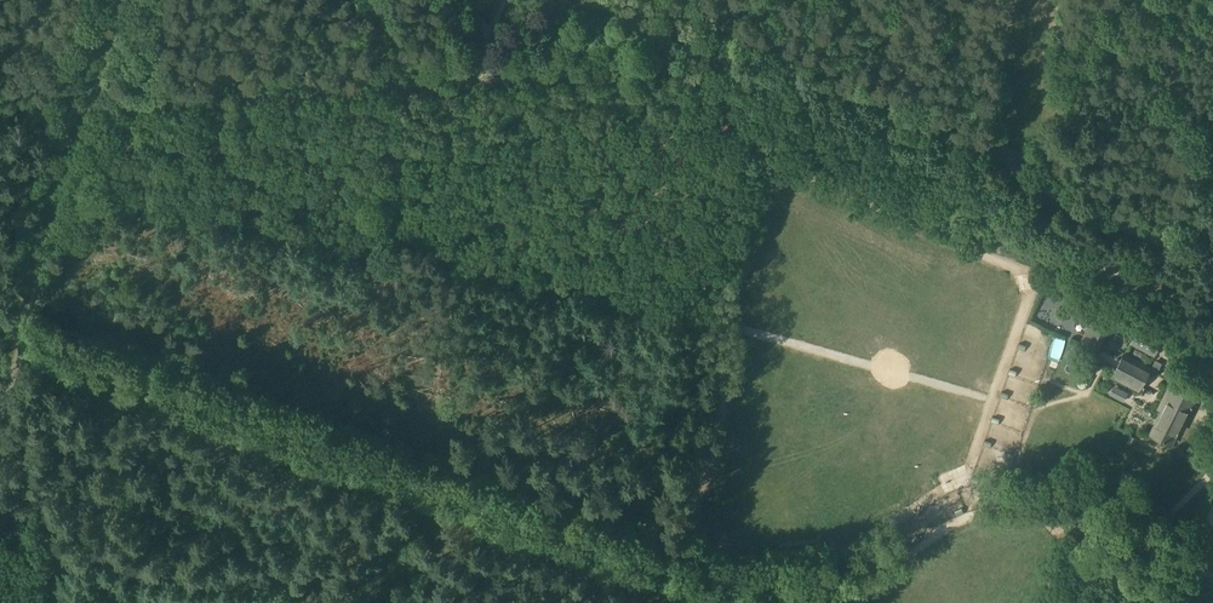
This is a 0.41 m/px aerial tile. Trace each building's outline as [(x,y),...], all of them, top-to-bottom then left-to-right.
[(1079,344),(1098,353),(1113,324),(1130,333),(1137,319),(1101,301),(1079,344)] [(1139,330),(1132,343),(1155,355),(1162,341),(1139,330)] [(1167,343),(1167,345),(1171,344),(1176,344),(1176,334),(1167,334),(1167,343)] [(1203,352),(1207,354),(1209,356),(1212,348),(1212,347),(1211,346),(1207,344),(1203,352)] [(1113,376),(1140,390),(1151,369),(1151,368),(1125,354),(1113,376)] [(1151,368),(1151,369),(1157,372),(1162,363),(1155,360),(1151,368)] [(1165,376),(1171,379),(1175,371),(1169,368),(1165,376)] [(1183,420),(1187,422),(1201,394),(1173,380),(1158,408),(1163,411),(1151,435),(1170,445),(1183,420)] [(1203,394),(1209,397),(1210,397),(1212,389),(1212,388),(1207,386),(1203,394)] [(1135,444),(1138,438),(1131,435),(1128,441),(1135,444)]
